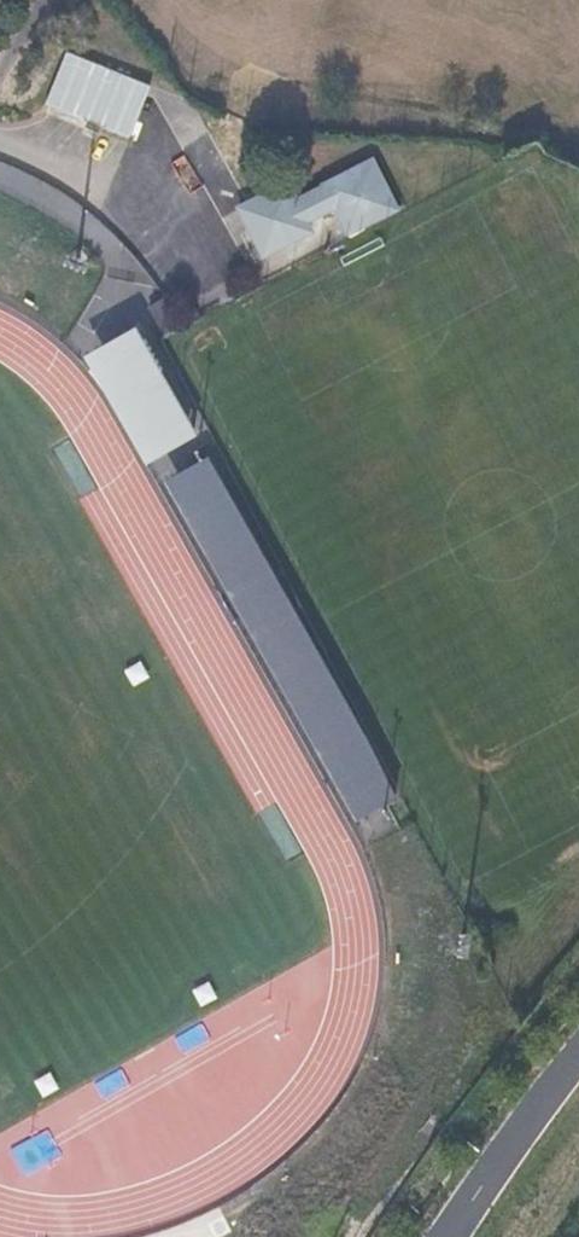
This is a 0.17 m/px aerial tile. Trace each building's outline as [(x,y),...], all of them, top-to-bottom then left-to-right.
[(150,84),(66,50),(45,103),(128,137),(150,84)] [(238,206),(263,255),(311,230),(306,220),(335,206),(348,232),(396,208),(372,159),(324,184),(324,185),(296,200),(287,182),(238,206)] [(162,299),(149,307),(164,333),(178,325),(162,299)] [(98,356),(152,450),(187,430),(134,335),(98,356)] [(167,451),(149,460),(158,478),(176,470),(167,451)] [(207,461),(166,484),(353,816),(394,792),(207,461)] [(191,1236),(304,1236),(276,1189),(191,1236)]
